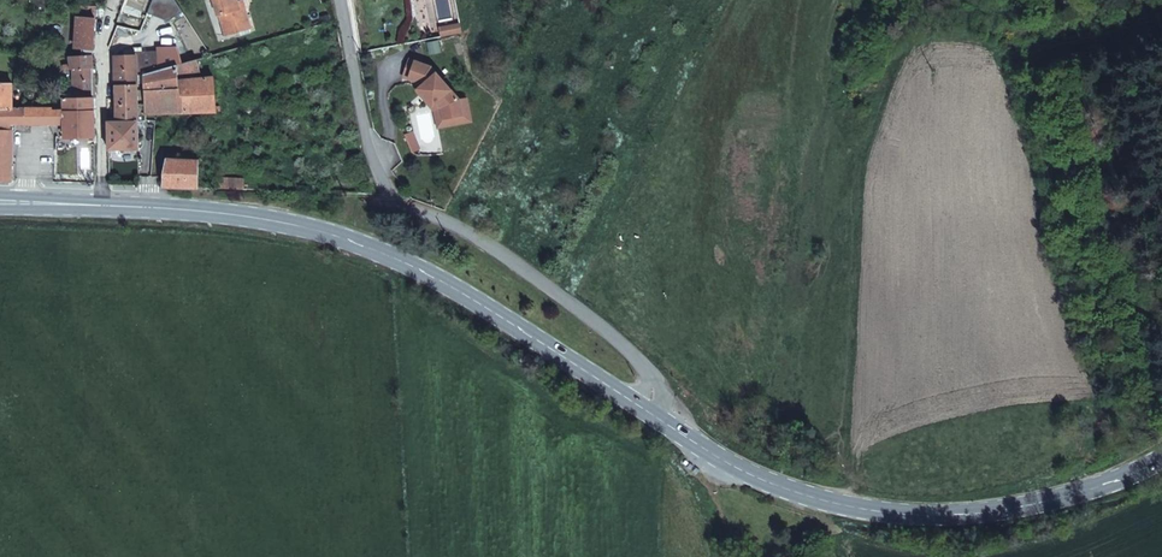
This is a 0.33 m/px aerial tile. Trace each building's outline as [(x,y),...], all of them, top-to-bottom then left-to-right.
[(246,7),(239,8),(237,2),(237,0),(214,0),(218,16),(220,15),(226,35),(251,28),(246,7)] [(237,2),(239,8),(246,7),(243,0),(237,2)] [(83,49),(93,49),(96,7),(81,6),(80,18),(78,49),(83,49)] [(115,55),(117,121),(138,121),(137,66),(158,64),(157,54),(135,53),(135,56),(115,55)] [(93,61),(92,56),(83,56),(69,57),(70,65),(70,69),(93,67),(93,61)] [(166,112),(220,111),(219,106),(216,107),(213,77),(203,78),(198,59),(145,74),(144,113),(158,113),(158,121),(166,121),(166,112)] [(458,100),(430,67),(408,59),(402,77),(419,83),(421,85),(427,93),(426,94),(434,104),(436,103),(441,108),(443,119),(461,115),(458,100)] [(70,69),(70,65),(65,66),(65,97),(93,97),(93,67),(70,69)] [(6,123),(27,124),(26,108),(24,108),(12,108),(12,83),(0,83),(0,123),(6,123)] [(465,98),(458,100),(461,115),(443,119),(441,108),(436,103),(434,104),(426,94),(427,93),(421,85),(417,89),(434,112),(437,128),(470,121),(465,98)] [(65,97),(63,97),(63,110),(93,110),(93,103),(93,97),(65,97)] [(33,108),(28,108),(26,108),(27,124),(53,124),(52,110),(52,108),(33,108)] [(63,110),(52,110),(53,124),(64,124),(63,110)] [(64,124),(65,137),(75,137),(94,137),(93,110),(63,110),(64,124)] [(143,131),(143,120),(138,121),(117,121),(107,121),(108,149),(139,149),(138,131),(143,131)] [(205,126),(197,126),(198,151),(215,152),(216,144),(205,144),(205,126)] [(12,179),(12,131),(6,130),(0,130),(0,179),(12,179)] [(164,170),(164,186),(198,188),(199,161),(198,159),(198,155),(195,155),(195,160),(169,159),(164,170)] [(243,179),(217,179),(217,189),(247,190),(247,184),(244,184),(243,179)]
